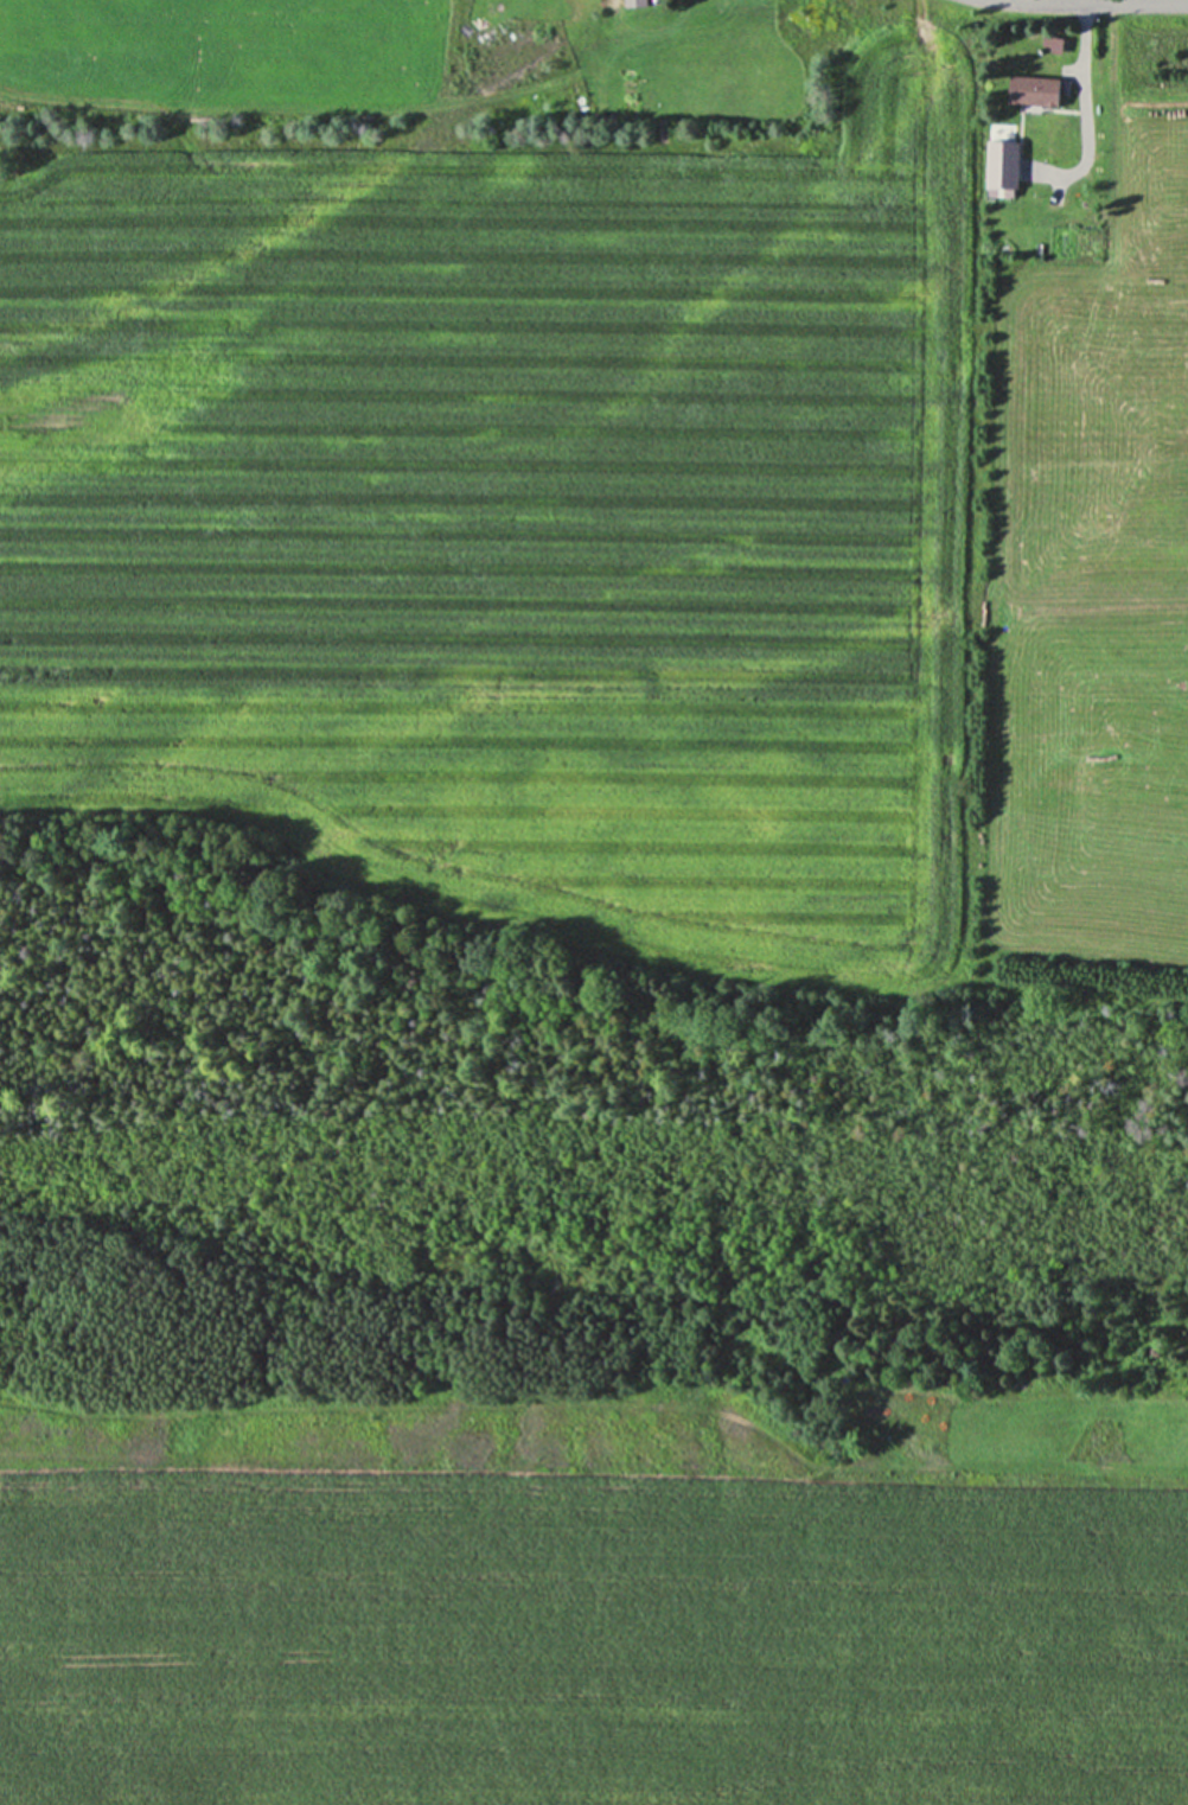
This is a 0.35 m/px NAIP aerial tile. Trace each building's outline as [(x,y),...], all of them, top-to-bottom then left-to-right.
[(1003,105),(1054,106),(1055,79),(1004,77),(1003,105)] [(1015,190),(1015,141),(983,141),(983,190),(1015,190)]
